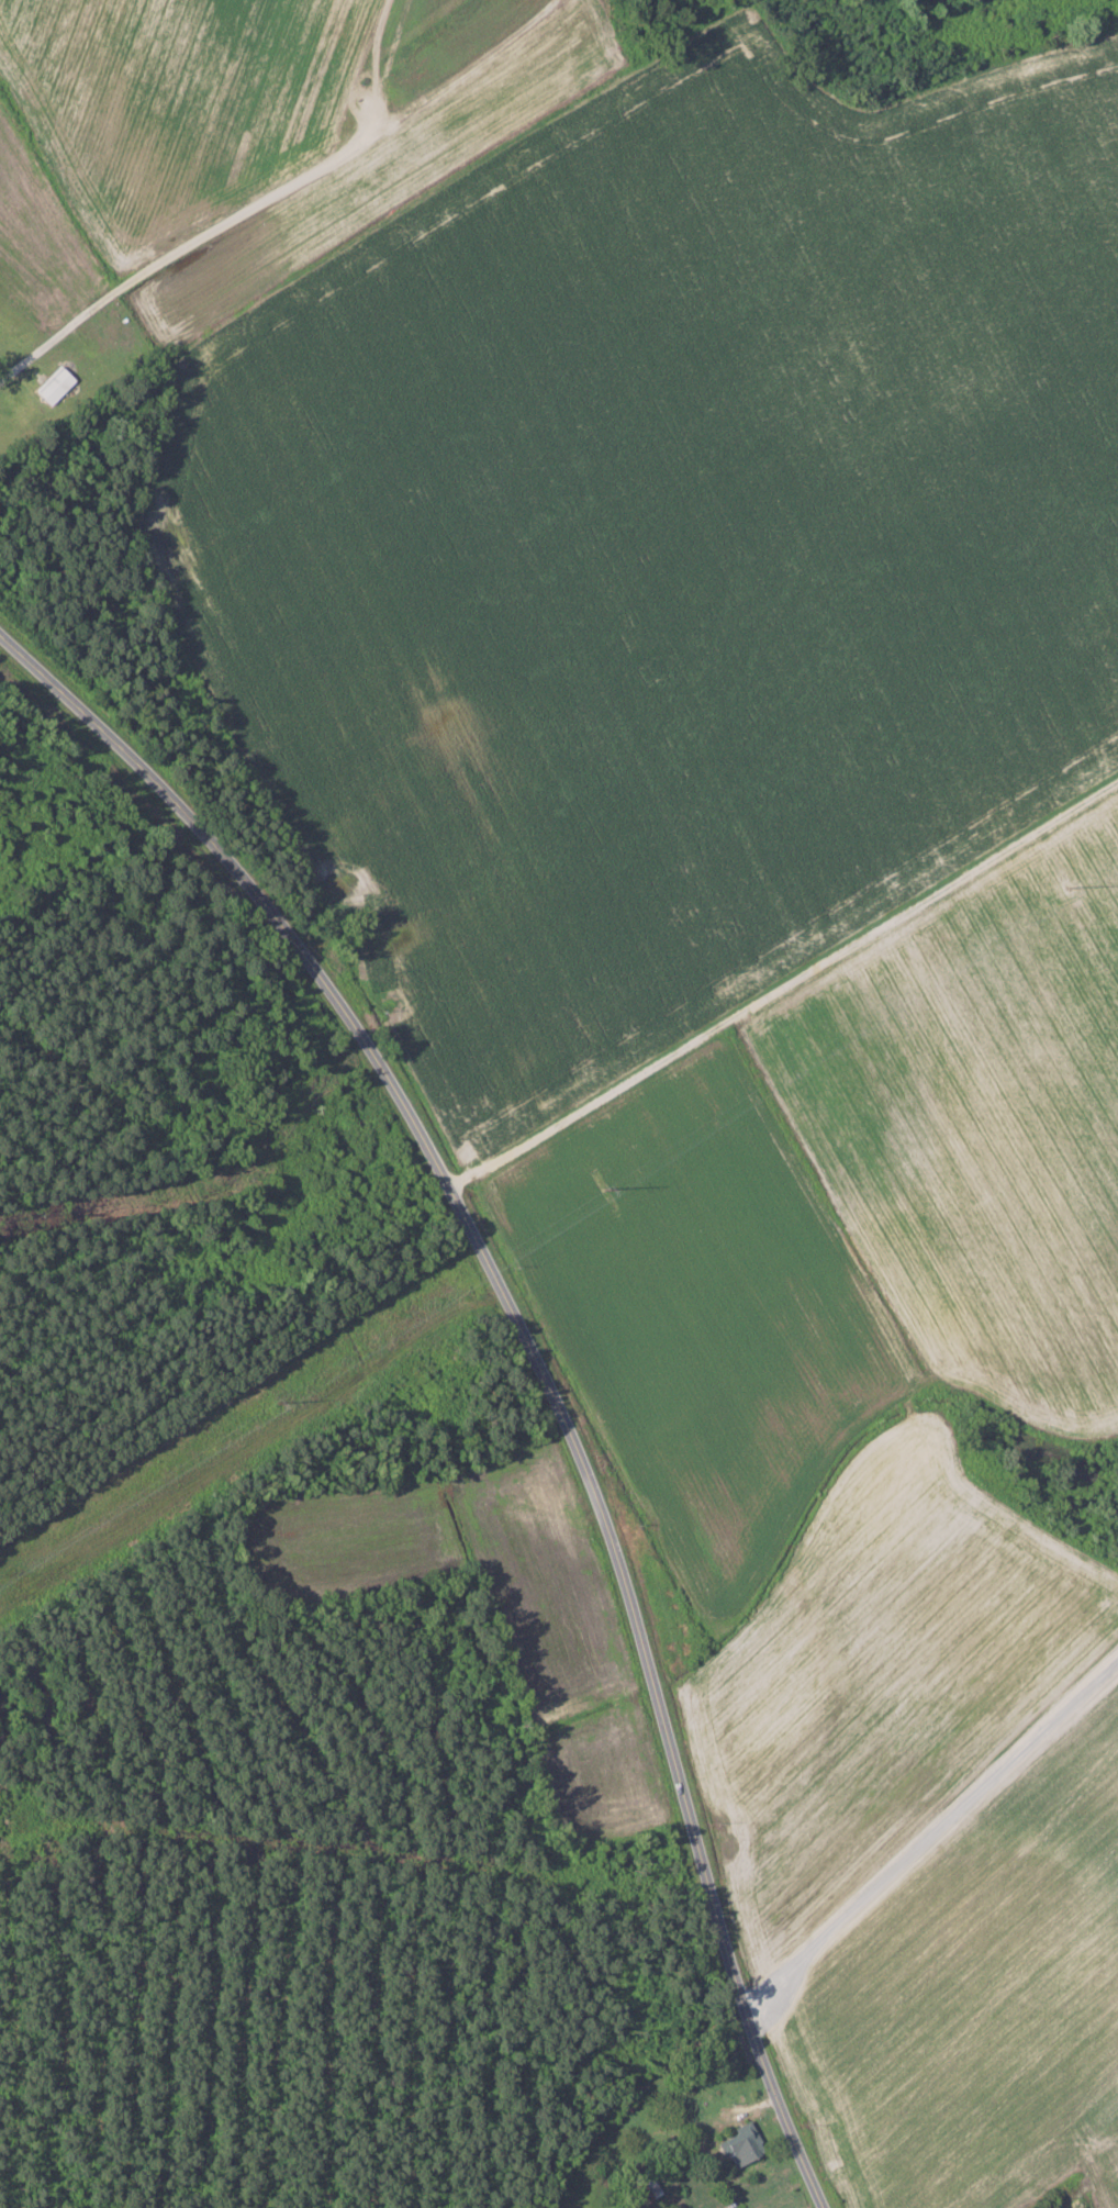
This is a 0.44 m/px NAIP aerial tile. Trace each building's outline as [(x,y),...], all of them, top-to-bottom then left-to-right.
[(735,2166),(764,2152),(750,2122),(741,2126),(744,2134),(718,2146),(722,2155),(729,2152),(735,2166)] [(661,2193),(648,2169),(626,2181),(639,2205),(661,2193)]
